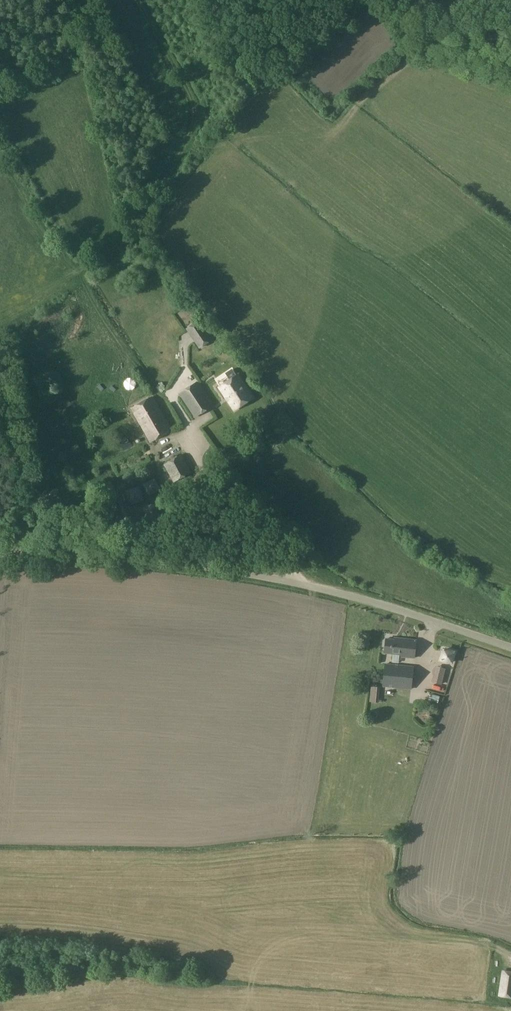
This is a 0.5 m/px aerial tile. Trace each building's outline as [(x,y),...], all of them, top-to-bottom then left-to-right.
[(186,329),(199,349),(213,340),(199,320),(186,329)] [(237,375),(220,387),(235,410),(252,398),(237,375)] [(213,406),(197,382),(179,394),(195,417),(213,406)] [(170,430),(152,397),(132,408),(150,441),(170,430)] [(91,420),(99,417),(98,412),(89,415),(91,420)] [(191,473),(181,455),(164,464),(174,482),(191,473)] [(400,656),(414,658),(416,640),(394,638),(394,639),(386,638),(384,653),(400,654),(400,656)] [(441,660),(451,662),(454,652),(444,650),(441,660)] [(382,686),(411,689),(414,667),(385,664),(382,686)] [(439,673),(435,672),(432,682),(441,685),(445,670),(440,669),(439,673)] [(431,693),(429,700),(438,703),(440,696),(431,693)] [(510,998),(510,971),(502,970),(498,996),(510,998)]
